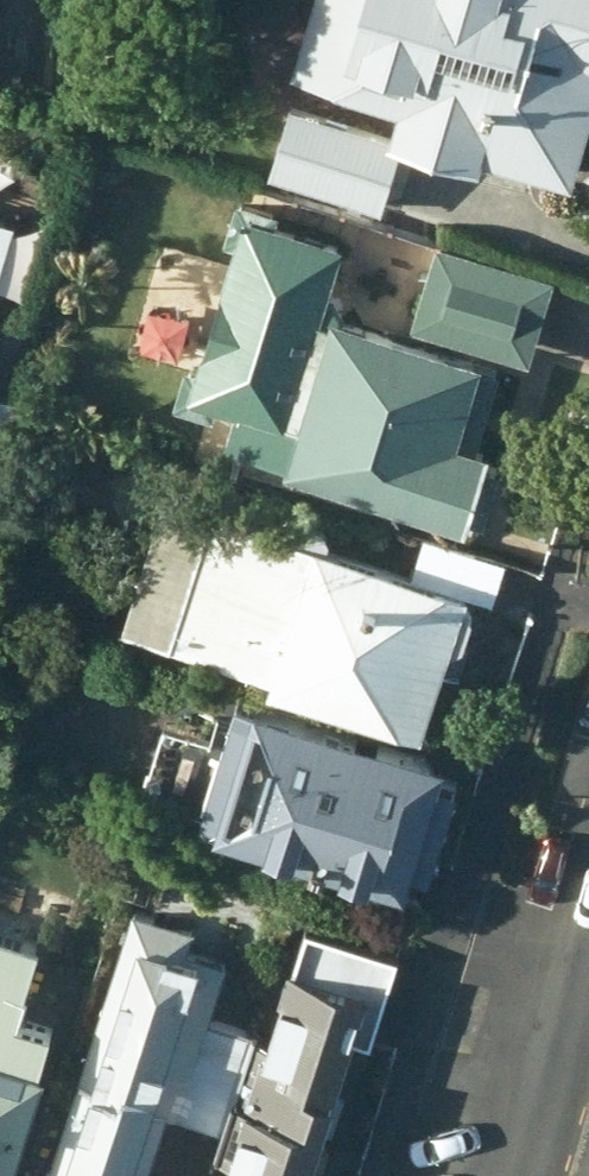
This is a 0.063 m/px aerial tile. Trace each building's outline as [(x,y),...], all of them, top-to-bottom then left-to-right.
[(316,62),(426,95),(417,125),(508,153),(511,143),(588,168),(588,0),(334,0),(316,62)] [(394,218),(412,155),(320,125),(300,188),(394,218)] [(252,405),(238,442),(487,520),(511,445),(494,439),(518,363),(361,312),(347,286),(362,237),(292,218),(295,205),(249,192),(236,238),(252,242),(216,367),(200,364),(190,400),(226,412),(231,399),(252,405)] [(33,217),(0,207),(0,324),(33,217)] [(542,358),(568,272),(453,237),(426,324),(542,358)] [(292,673),(289,682),(441,730),(483,596),(172,497),(132,621),(292,673)] [(504,598),(516,558),(436,532),(422,572),(504,598)] [(259,697),(223,817),(435,880),(440,864),(457,870),(484,780),(467,774),(473,755),(282,698),(280,703),(259,697)] [(148,908),(59,1175),(162,1175),(182,1116),(230,1132),(264,1031),(220,1016),(238,960),(201,947),(208,926),(148,908)] [(414,953),(321,923),(284,1042),(271,1038),(233,1153),(245,1157),(238,1175),(336,1175),(414,953)] [(0,924),(0,1175),(31,1175),(80,1028),(34,1013),(58,943),(0,924)]
